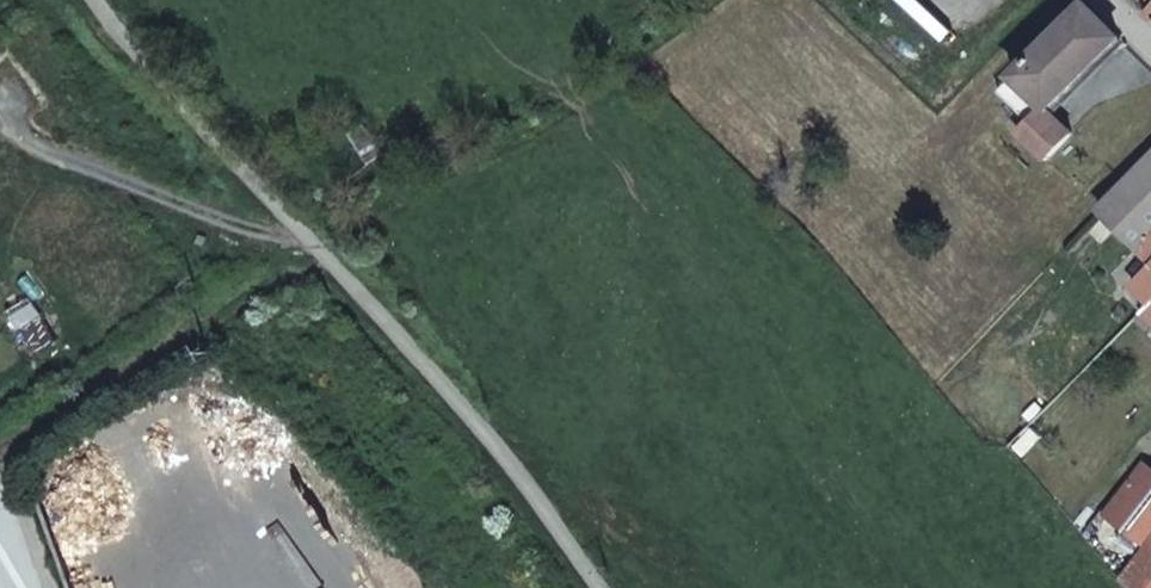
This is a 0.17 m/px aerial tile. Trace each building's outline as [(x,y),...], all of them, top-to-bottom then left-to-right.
[(1118,34),(1085,3),(1013,76),(1046,107),(1118,34)] [(1046,107),(1013,76),(999,90),(1033,123),(1046,107)] [(1046,107),(1033,123),(1019,136),(1041,158),(1070,129),(1046,107)] [(1150,267),(1150,155),(1096,211),(1150,267)] [(1145,546),(1150,539),(1150,476),(1142,469),(1105,515),(1145,546)] [(1145,546),(1120,578),(1133,587),(1150,587),(1150,539),(1145,546)]
